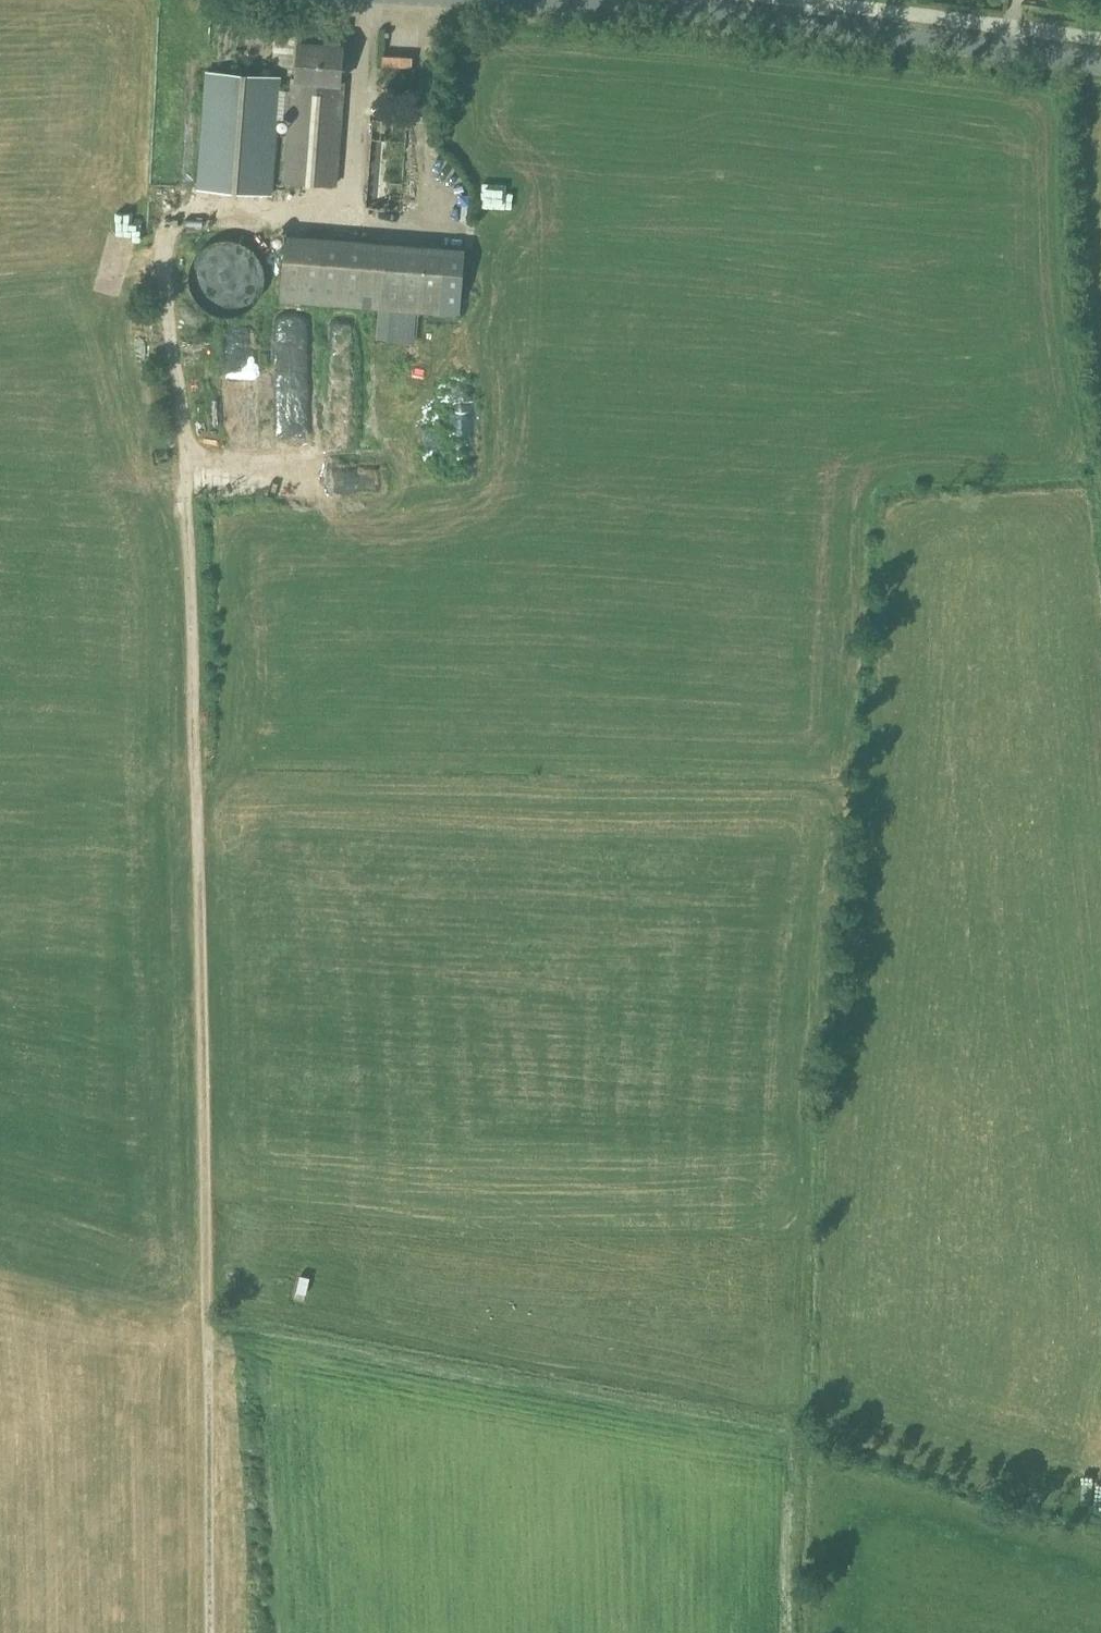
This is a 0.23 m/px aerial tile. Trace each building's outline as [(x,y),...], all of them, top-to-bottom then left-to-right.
[(290,121),(288,151),(285,181),(335,185),(343,83),(340,82),(343,47),(299,43),(296,77),(293,77),(292,91),(279,89),(280,77),(207,71),(199,176),(198,176),(197,188),(267,194),(269,176),(272,176),(277,119),(290,121)] [(406,120),(373,117),(369,176),(367,176),(364,207),(403,209),(405,176),(403,176),(406,120)] [(285,236),(280,301),(379,308),(417,311),(437,312),(461,314),(466,249),(441,247),(285,236)]
